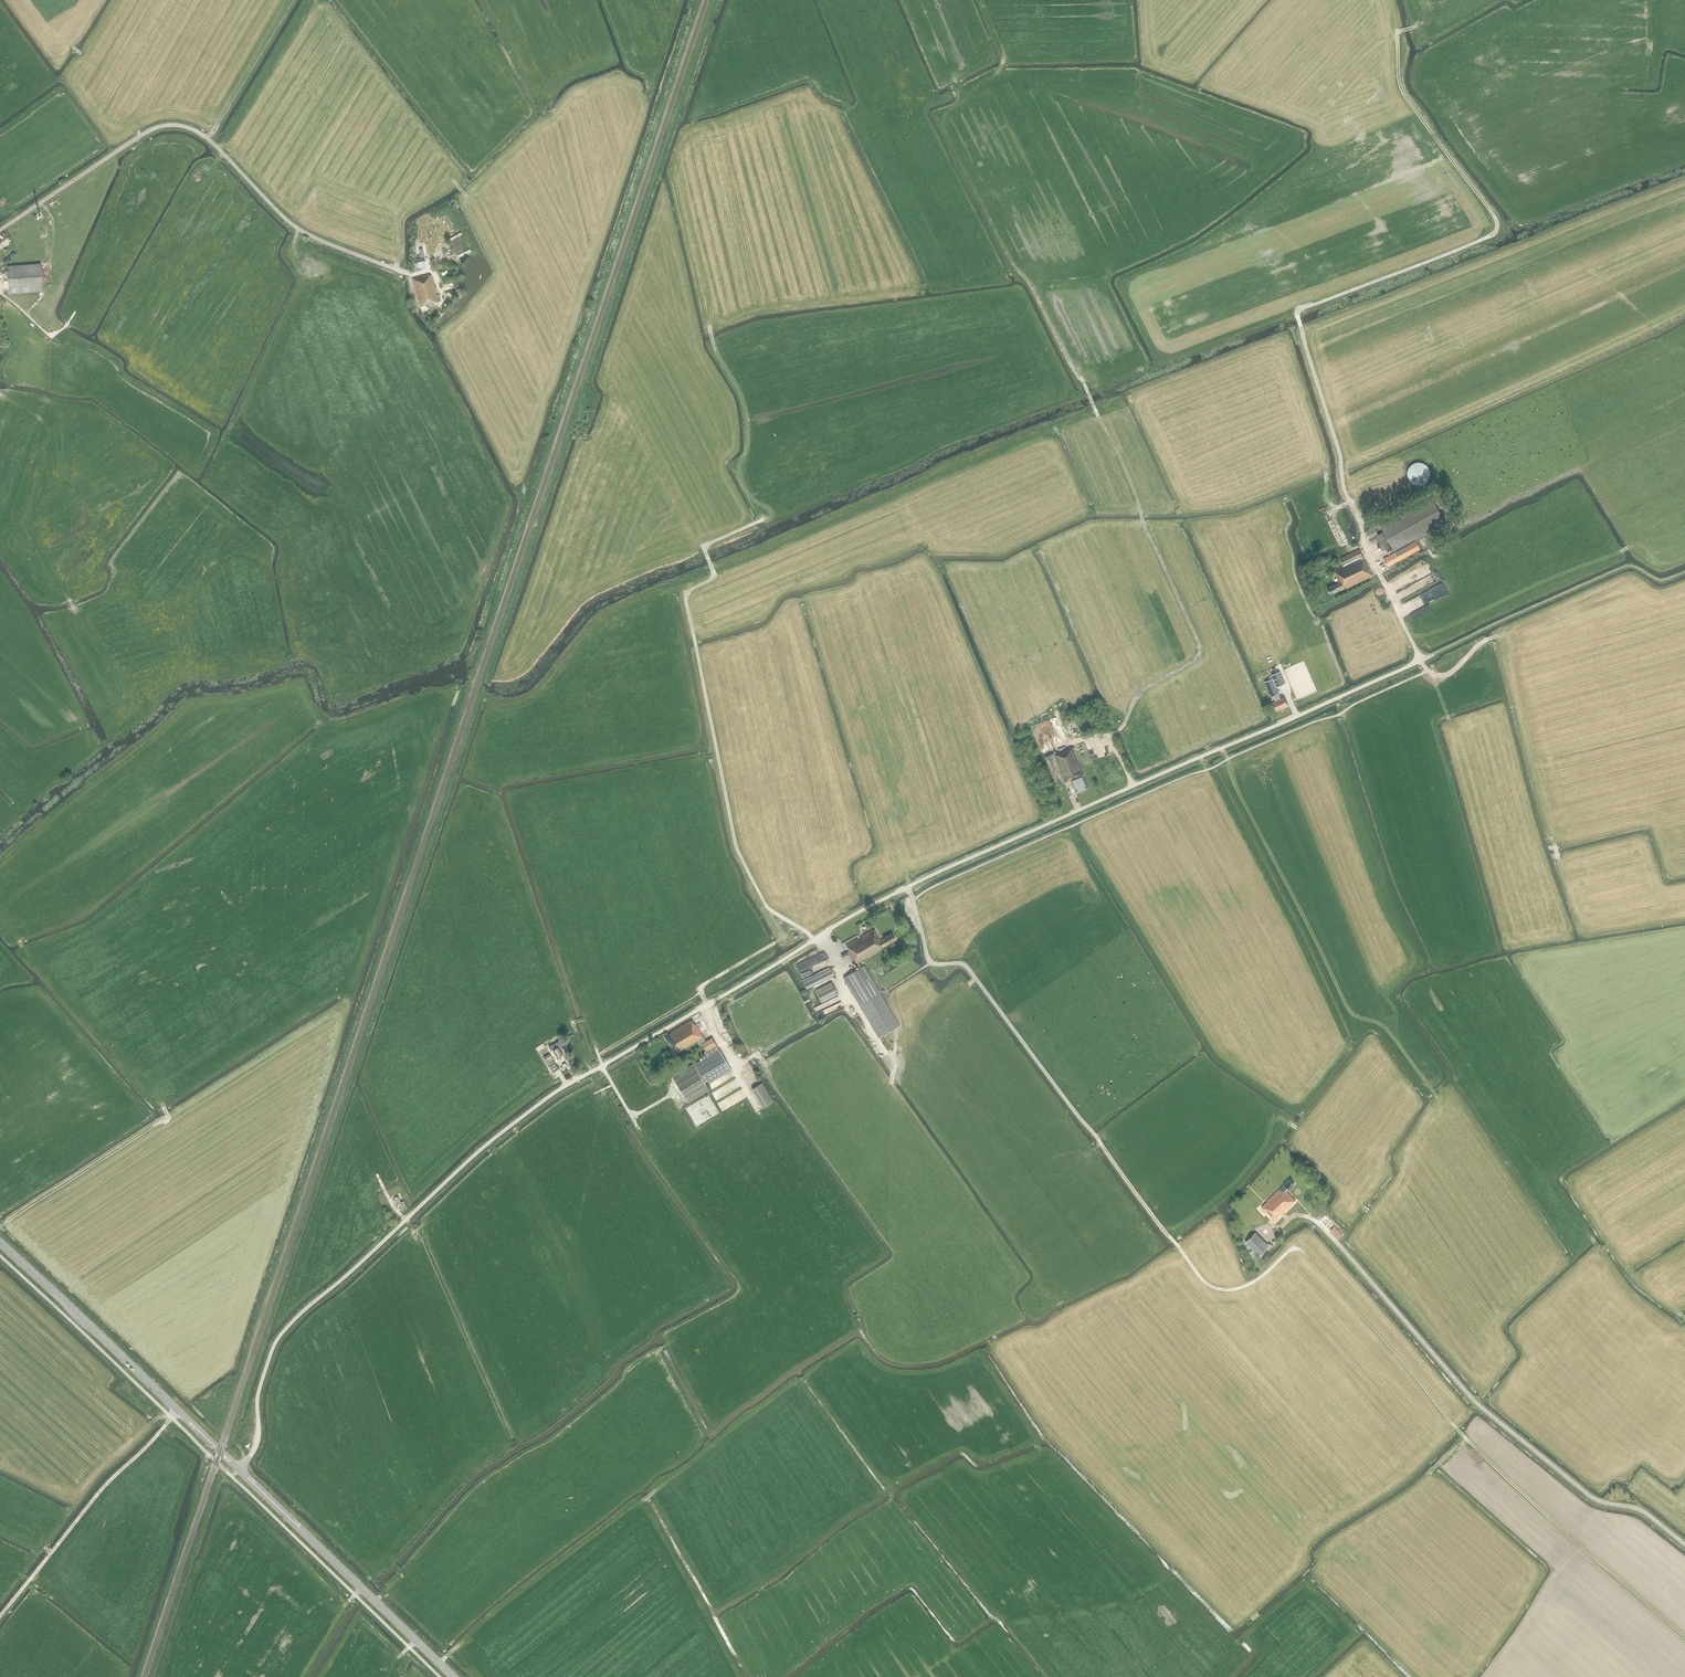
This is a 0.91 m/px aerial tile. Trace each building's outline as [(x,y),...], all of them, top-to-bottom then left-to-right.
[(455,255),(464,252),(459,238),(450,241),(455,255)] [(426,261),(425,257),(414,259),(415,263),(418,262),(419,269),(421,268),(425,267),(424,261),(426,261)] [(10,288),(43,286),(41,264),(8,266),(10,288)] [(426,277),(426,276),(412,279),(418,300),(419,300),(421,307),(441,301),(439,295),(437,296),(431,275),(426,277)] [(456,298),(452,295),(450,297),(447,301),(451,304),(456,298)] [(1421,463),(1418,462),(1416,463),(1413,464),(1411,465),(1410,466),(1409,468),(1408,470),(1407,473),(1407,475),(1408,478),(1409,480),(1410,482),(1412,483),(1415,485),(1418,486),(1420,485),(1422,485),(1424,484),(1426,483),(1428,481),(1429,479),(1430,477),(1430,474),(1430,472),(1429,469),(1428,467),(1425,465),(1423,463),(1421,463)] [(1417,538),(1445,523),(1432,498),(1380,526),(1386,536),(1385,537),(1383,532),(1377,535),(1374,528),(1373,527),(1368,529),(1369,530),(1365,532),(1371,544),(1378,541),(1383,551),(1390,548),(1387,542),(1388,541),(1394,553),(1383,559),(1389,570),(1396,566),(1394,563),(1420,549),(1419,547),(1421,545),(1417,538)] [(1347,588),(1373,576),(1366,561),(1365,562),(1359,549),(1340,559),(1343,566),(1334,570),(1339,582),(1334,584),(1335,585),(1328,588),(1330,594),(1346,587),(1347,588)] [(1419,591),(1441,578),(1437,570),(1415,583),(1419,591)] [(1279,672),(1271,675),(1273,679),(1265,682),(1271,697),(1273,697),(1275,701),(1272,703),(1275,710),(1287,705),(1284,698),(1281,699),(1279,694),(1280,694),(1277,687),(1285,684),(1279,672)] [(1068,731),(1078,727),(1074,718),(1065,721),(1068,731)] [(1036,747),(1036,748),(1037,749),(1037,750),(1038,750),(1038,751),(1039,751),(1040,751),(1041,752),(1042,751),(1043,751),(1044,750),(1044,749),(1045,749),(1045,748),(1045,747),(1045,746),(1045,745),(1044,744),(1043,743),(1042,743),(1040,743),(1039,743),(1038,744),(1037,744),(1037,745),(1036,746),(1036,747)] [(1054,755),(1054,753),(1045,757),(1057,786),(1071,780),(1077,793),(1088,788),(1083,775),(1084,775),(1073,747),(1054,755)] [(860,968),(844,977),(879,1038),(899,1026),(864,966),(861,967),(859,963),(882,949),(881,948),(887,944),(895,940),(891,933),(883,938),(884,939),(881,941),(874,929),(846,946),(849,951),(841,955),(843,959),(850,955),(856,964),(857,964),(860,968)] [(803,972),(806,978),(811,976),(808,968),(810,967),(806,958),(795,963),(800,973),(803,972)] [(803,982),(807,990),(836,975),(832,968),(803,982)] [(822,1003),(838,995),(832,982),(815,990),(822,1003)] [(703,1037),(700,1031),(696,1024),(695,1025),(692,1020),(671,1032),(671,1033),(670,1034),(669,1033),(664,1036),(675,1054),(698,1041),(700,1045),(702,1044),(706,1051),(704,1052),(707,1057),(694,1065),(693,1064),(672,1077),(687,1103),(709,1090),(705,1085),(731,1070),(712,1038),(706,1042),(703,1037)] [(564,1055),(556,1042),(549,1046),(551,1051),(553,1050),(557,1058),(564,1055)] [(742,1070),(746,1078),(749,1077),(748,1075),(752,1073),(751,1070),(753,1069),(752,1066),(742,1070)] [(762,1083),(752,1089),(764,1108),(773,1102),(762,1083)] [(1267,1214),(1271,1218),(1271,1217),(1275,1221),(1281,1216),(1279,1214),(1282,1211),(1284,1213),(1296,1201),(1287,1192),(1294,1185),(1290,1180),(1280,1190),(1279,1189),(1266,1201),(1267,1202),(1263,1206),(1262,1206),(1262,1207),(1262,1208),(1263,1208),(1268,1214),(1267,1214)] [(402,1210),(407,1208),(404,1201),(401,1202),(398,1196),(394,1198),(396,1204),(399,1203),(402,1210)] [(1339,1237),(1344,1232),(1335,1224),(1330,1230),(1339,1237)] [(1246,1243),(1258,1256),(1262,1252),(1265,1249),(1268,1246),(1256,1234),(1246,1243)]
